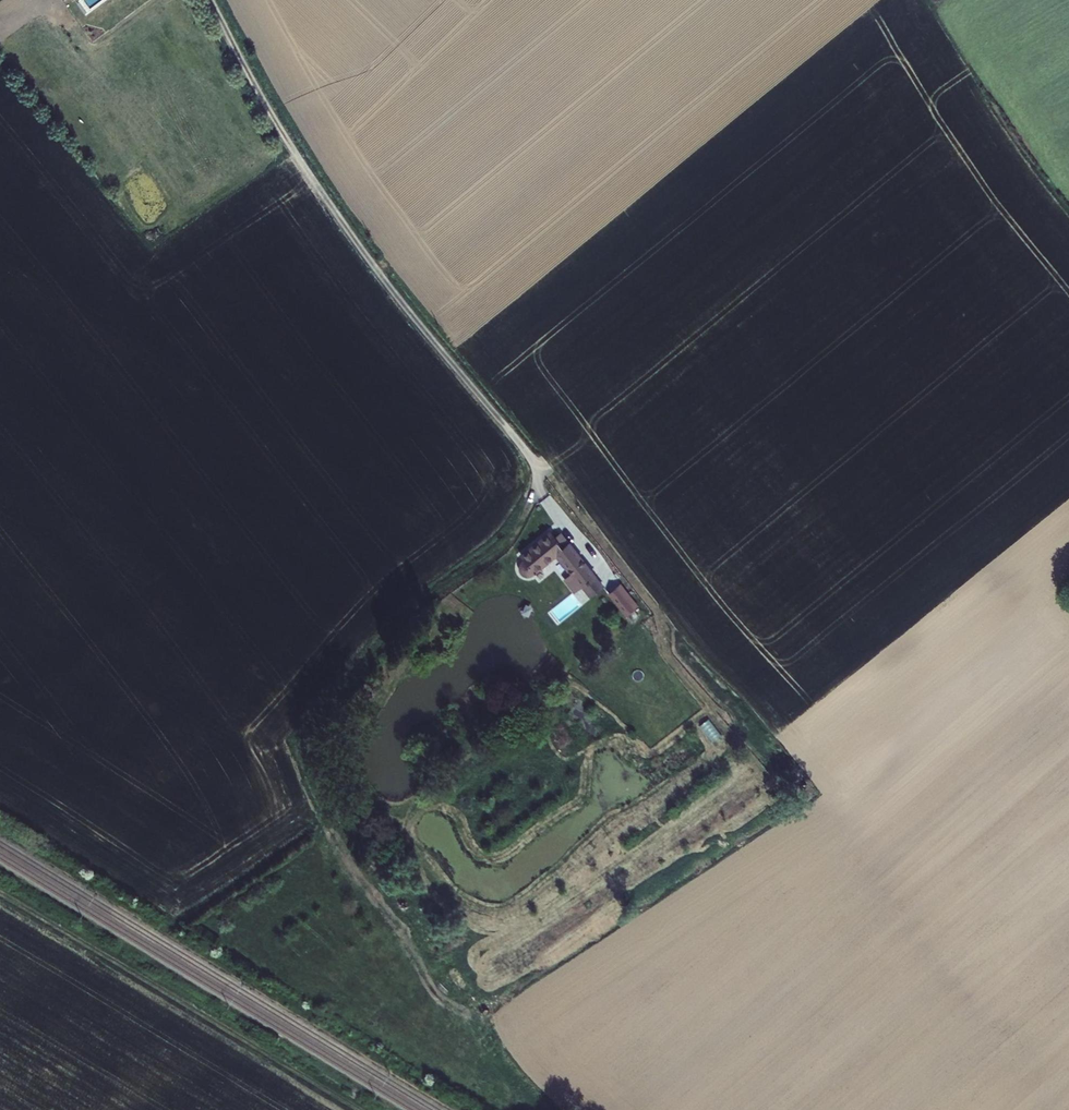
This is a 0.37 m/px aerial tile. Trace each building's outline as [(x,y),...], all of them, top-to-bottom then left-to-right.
[(557,555),(582,587),(596,575),(570,543),(563,549),(549,532),(521,556),(524,560),(522,561),(521,563),(520,565),(520,567),(520,568),(520,570),(521,571),(522,572),(523,573),(525,575),(526,575),(528,576),(529,575),(531,575),(533,573),(557,555)] [(609,592),(628,614),(639,605),(621,583),(609,592)] [(709,723),(703,729),(712,739),(719,734),(709,723)]
